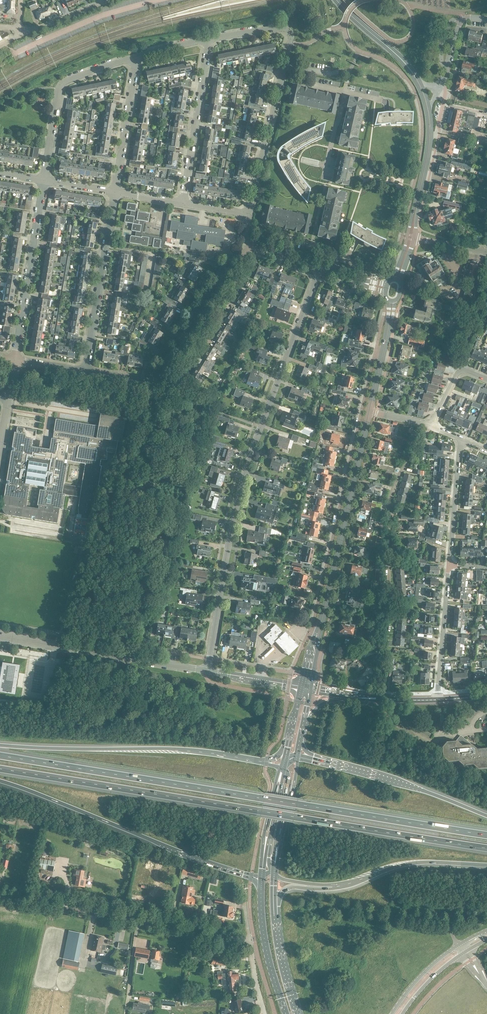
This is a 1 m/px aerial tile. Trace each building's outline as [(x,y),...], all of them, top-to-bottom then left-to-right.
[(4,11),(5,9),(7,9),(7,14),(14,14),(15,6),(0,5),(0,11),(4,11)] [(45,8),(42,9),(43,10),(46,17),(53,14),(50,7),(45,9),(45,8)] [(38,20),(46,17),(43,10),(42,9),(40,10),(40,11),(35,13),(38,20)] [(469,36),(468,36),(467,40),(468,40),(481,44),(483,35),(477,33),(477,32),(470,30),(469,36)] [(0,32),(0,41),(9,35),(7,33),(0,32)] [(481,58),(483,53),(481,50),(482,48),(486,50),(486,42),(483,41),(482,47),(477,46),(476,49),(473,48),(472,50),(467,48),(466,52),(465,52),(465,54),(465,55),(465,56),(480,59),(481,58)] [(268,46),(269,54),(270,57),(273,57),(272,54),(276,53),(275,48),(276,48),(276,44),(274,45),(274,44),(268,46)] [(255,48),(257,57),(263,55),(261,47),(255,48)] [(224,54),(226,63),(232,62),(231,53),(224,54)] [(226,63),(224,54),(218,56),(219,61),(218,61),(217,67),(222,68),(223,64),(226,63)] [(461,68),(462,69),(462,72),(465,73),(466,70),(477,73),(478,65),(475,65),(476,63),(469,62),(469,63),(464,62),(463,65),(462,66),(461,68)] [(167,77),(165,68),(159,70),(161,78),(161,81),(164,81),(163,78),(167,77)] [(155,82),(154,80),(153,71),(147,72),(147,73),(145,73),(146,77),(147,77),(149,84),(155,82)] [(261,74),(260,80),(267,82),(268,75),(271,76),(272,73),(266,71),(265,75),(261,74)] [(214,86),(221,87),(221,84),(224,85),(225,78),(218,77),(212,76),(211,80),(215,80),(214,86)] [(475,88),(476,82),(466,79),(467,78),(459,76),(456,91),(463,93),(465,86),(475,88)] [(258,86),(265,88),(267,82),(260,80),(257,79),(256,82),(259,83),(258,86)] [(109,82),(111,90),(117,89),(115,80),(109,82)] [(338,103),(339,95),(332,94),(332,95),(328,94),(328,93),(326,92),(325,94),(318,92),(318,90),(315,90),(315,91),(307,89),(307,88),(304,87),(304,89),(300,88),(301,86),(294,85),(292,93),(290,93),(290,96),(291,96),(289,104),(296,106),(297,104),(328,111),(328,113),(335,115),(337,106),(338,107),(339,104),(338,103)] [(80,96),(78,88),(72,89),(74,98),(80,96)] [(180,90),(179,94),(176,93),(176,96),(179,96),(179,97),(187,98),(188,92),(190,92),(191,89),(185,88),(184,91),(180,90)] [(147,96),(141,95),(141,98),(143,98),(142,104),(150,106),(151,99),(147,99),(147,96)] [(221,106),(222,100),(219,100),(210,98),(209,102),(211,102),(211,105),(218,106),(221,106)] [(339,142),(339,145),(344,146),(344,147),(350,148),(355,149),(358,139),(357,139),(364,111),(366,102),(361,101),(361,100),(355,99),(350,98),(349,101),(347,100),(346,104),(348,105),(347,108),(348,108),(341,136),(341,135),(340,138),(338,138),(337,142),(339,142)] [(107,103),(106,110),(115,111),(116,105),(119,105),(119,102),(113,101),(113,104),(107,103)] [(185,111),(186,104),(175,102),(174,109),(172,108),(171,111),(181,113),(182,110),(185,111)] [(246,115),(249,116),(256,118),(258,111),(250,109),(250,106),(244,105),(243,108),(248,109),(246,115)] [(69,111),(67,118),(76,119),(77,113),(72,112),(72,109),(66,108),(66,111),(69,111)] [(476,113),(470,112),(455,108),(454,111),(454,110),(454,111),(450,110),(447,123),(450,124),(450,125),(449,125),(449,127),(450,128),(449,131),(458,133),(471,136),(476,113)] [(382,114),(378,114),(380,125),(385,124),(390,124),(390,126),(396,125),(396,124),(401,124),(406,124),(412,124),(413,113),(410,113),(401,113),(401,112),(400,111),(399,110),(398,110),(397,110),(396,110),(395,110),(394,111),(394,112),(393,112),(394,113),(389,113),(387,113),(386,113),(382,114)] [(181,116),(181,113),(171,111),(171,114),(173,115),(172,121),(175,121),(183,123),(184,117),(181,116)] [(142,124),(142,127),(148,128),(149,125),(147,125),(148,118),(140,117),(139,123),(142,124)] [(219,118),(209,117),(208,123),(216,124),(215,127),(222,128),(222,125),(218,124),(219,118)] [(182,129),(183,123),(175,121),(174,128),(172,127),(172,130),(178,131),(178,128),(182,129)] [(138,129),(137,136),(145,137),(146,130),(148,131),(148,128),(142,127),(141,130),(138,129)] [(206,135),(216,136),(216,131),(221,132),(222,128),(215,127),(215,130),(207,129),(206,135)] [(242,133),(245,134),(252,135),(253,130),(246,128),(244,127),(242,133)] [(281,148),(290,155),(297,150),(304,146),(312,142),(319,138),(321,137),(321,134),(322,133),(323,132),(323,131),(324,130),(323,129),(323,128),(322,127),(321,127),(320,127),(320,128),(319,128),(319,129),(318,129),(318,127),(313,129),(304,133),(297,138),(289,142),(281,148)] [(178,131),(172,130),(169,130),(167,139),(172,140),(180,142),(181,135),(178,135),(178,131)] [(111,136),(102,135),(100,134),(99,141),(101,141),(110,143),(111,136)] [(445,146),(454,148),(456,141),(448,139),(447,142),(446,142),(445,146)] [(176,147),(179,148),(180,142),(172,140),(170,147),(169,146),(169,149),(175,150),(176,147)] [(59,149),(59,152),(65,153),(66,150),(71,150),(72,144),(63,143),(62,149),(59,149)] [(239,152),(242,152),(249,154),(251,148),(242,146),(241,146),(239,152)] [(454,148),(445,146),(444,151),(445,151),(444,154),(452,155),(451,158),(453,158),(457,159),(458,160),(458,159),(459,154),(460,150),(454,148)] [(108,155),(109,149),(100,147),(99,157),(104,158),(110,159),(111,155),(108,155)] [(175,153),(175,150),(169,149),(168,152),(169,153),(168,159),(177,160),(178,154),(175,153)] [(33,158),(28,157),(27,166),(33,167),(34,159),(38,160),(39,155),(33,154),(33,158)] [(131,160),(130,163),(137,165),(141,165),(141,164),(144,164),(145,156),(142,156),(134,154),(133,161),(131,160)] [(342,154),(338,170),(337,169),(337,171),(338,172),(335,183),(340,184),(343,185),(348,186),(349,181),(350,174),(351,174),(352,169),(351,169),(353,161),(354,157),(349,156),(349,155),(347,155),(342,154)] [(177,160),(168,159),(166,159),(166,161),(168,161),(168,164),(166,164),(165,168),(178,170),(178,167),(176,167),(177,160)] [(66,172),(68,161),(68,160),(66,160),(65,161),(64,163),(60,162),(59,167),(60,167),(60,171),(60,173),(64,173),(64,172),(66,172)] [(293,167),(289,160),(278,162),(283,170),(287,178),(289,180),(292,184),(294,187),(297,192),(300,194),(302,197),(304,195),(304,196),(304,197),(304,198),(305,198),(305,199),(306,199),(307,199),(307,198),(308,198),(309,197),(309,196),(309,195),(309,194),(309,193),(308,192),(309,189),(308,188),(308,187),(303,181),(298,174),(293,167)] [(457,163),(452,162),(451,165),(471,170),(472,166),(470,166),(457,163)] [(80,166),(78,174),(85,175),(86,167),(87,164),(83,163),(83,166),(80,166)] [(103,178),(105,178),(106,174),(104,174),(105,170),(102,169),(102,164),(99,163),(98,169),(97,178),(103,179),(103,178)] [(438,169),(451,172),(454,173),(455,168),(450,167),(451,165),(443,163),(443,166),(438,165),(438,169)] [(86,167),(85,175),(91,176),(92,168),(93,165),(91,165),(89,165),(89,167),(86,167)] [(197,172),(196,175),(204,176),(206,176),(206,173),(207,173),(208,167),(201,166),(200,172),(197,172)] [(451,172),(438,169),(436,173),(441,174),(440,177),(448,178),(449,176),(450,176),(451,172)] [(243,178),(245,172),(238,170),(237,173),(234,173),(233,179),(239,181),(246,182),(246,179),(243,178)] [(149,177),(148,186),(154,187),(155,178),(156,174),(152,173),(151,178),(149,177)] [(135,184),(137,175),(130,174),(130,175),(128,174),(127,178),(130,178),(129,183),(135,184)] [(433,188),(451,193),(452,188),(449,187),(449,185),(439,182),(438,185),(434,184),(433,188)] [(203,186),(201,194),(207,195),(209,187),(209,184),(206,184),(206,186),(203,186)] [(228,190),(226,198),(232,199),(234,191),(234,187),(232,187),(231,190),(228,190)] [(458,201),(450,199),(451,193),(433,188),(432,192),(436,193),(436,196),(443,198),(446,199),(446,202),(457,205),(458,201)] [(334,191),(329,190),(328,192),(326,192),(325,196),(327,196),(326,199),(327,199),(320,227),(319,230),(317,230),(316,233),(318,234),(318,237),(323,238),(329,240),(329,239),(334,241),(337,231),(336,231),(343,203),(345,193),(340,192),(334,190),(334,191)] [(453,217),(451,210),(455,209),(459,210),(460,205),(457,205),(446,202),(444,202),(443,206),(444,206),(444,209),(431,213),(431,215),(429,216),(431,222),(433,221),(435,226),(437,225),(438,228),(449,224),(447,219),(453,217)] [(160,248),(160,246),(162,237),(142,234),(145,221),(149,222),(150,214),(138,212),(139,210),(136,210),(137,204),(128,203),(127,211),(131,211),(130,216),(126,215),(125,223),(133,224),(132,231),(136,232),(135,236),(131,236),(130,243),(140,245),(148,246),(148,245),(153,246),(152,247),(160,248)] [(309,227),(311,227),(311,224),(310,224),(312,215),(305,214),(304,215),(302,215),(302,213),(297,212),(297,214),(291,212),(292,211),(286,210),(286,211),(281,210),(281,209),(276,207),(276,209),(273,208),(273,207),(266,205),(264,213),(263,213),(262,216),(264,216),(262,224),(269,226),(269,225),(273,225),(273,227),(275,227),(276,226),(283,228),(283,229),(286,230),(286,228),(294,230),(294,232),(297,232),(297,231),(301,232),(300,233),(307,235),(309,227)] [(19,213),(18,220),(26,221),(27,215),(29,215),(30,212),(23,211),(22,214),(19,213)] [(51,222),(61,224),(60,224),(64,225),(65,220),(63,216),(62,217),(56,216),(57,213),(50,212),(50,215),(52,216),(51,222)] [(171,222),(170,230),(178,231),(176,239),(184,241),(183,245),(191,247),(190,249),(206,252),(208,244),(215,245),(223,247),(225,230),(197,226),(198,225),(198,224),(198,223),(198,222),(199,221),(198,221),(199,218),(188,216),(187,224),(171,222)] [(88,228),(97,230),(97,226),(97,225),(97,223),(99,224),(99,221),(91,219),(91,222),(89,222),(88,228)] [(370,246),(371,246),(381,251),(385,241),(380,238),(375,236),(371,234),(372,232),(366,229),(365,231),(362,229),(357,226),(351,235),(355,237),(358,239),(364,243),(364,244),(364,245),(364,246),(365,246),(366,247),(367,247),(368,247),(369,247),(370,246)] [(25,228),(16,227),(16,232),(14,232),(13,236),(20,237),(21,234),(24,234),(25,228)] [(49,235),(58,237),(60,230),(50,229),(49,235)] [(58,237),(49,235),(48,241),(50,242),(50,245),(57,246),(57,243),(58,237)] [(13,246),(22,247),(23,239),(20,239),(20,237),(13,236),(13,238),(15,238),(13,246)] [(94,248),(95,242),(86,241),(85,247),(80,246),(80,249),(91,251),(91,248),(93,248),(94,248)] [(46,254),(55,256),(57,256),(59,247),(56,246),(57,246),(50,245),(49,248),(47,248),(46,254)] [(92,254),(90,254),(91,251),(80,249),(79,252),(81,253),(81,255),(83,256),(83,259),(91,261),(92,254)] [(120,260),(128,262),(131,262),(132,253),(122,251),(121,254),(120,260)] [(220,262),(222,253),(214,252),(212,261),(220,262)] [(45,261),(54,262),(55,256),(46,254),(45,261)] [(193,268),(191,272),(199,276),(202,270),(195,265),(196,259),(189,258),(189,261),(194,262),(191,267),(193,268)] [(422,267),(420,268),(424,275),(426,274),(429,279),(430,278),(432,282),(433,282),(436,287),(447,280),(444,275),(442,271),(443,270),(437,260),(431,263),(429,260),(426,262),(427,264),(422,267)] [(468,280),(475,281),(478,266),(478,262),(472,261),(471,261),(469,261),(468,262),(467,263),(467,268),(465,267),(462,283),(468,284),(468,280)] [(78,271),(89,273),(90,267),(82,265),(79,265),(78,271)] [(259,276),(263,277),(266,269),(259,266),(257,272),(256,272),(255,277),(258,278),(259,276)] [(195,282),(199,276),(191,272),(186,268),(181,276),(176,272),(174,276),(178,279),(185,282),(187,278),(195,282)] [(269,284),(273,286),(275,279),(271,277),(273,271),(266,269),(263,277),(267,279),(266,281),(269,282),(269,284)] [(279,281),(275,279),(273,286),(270,293),(274,294),(277,285),(281,286),(282,284),(286,286),(289,277),(282,274),(279,281)] [(289,277),(286,286),(285,288),(292,291),(294,286),(293,286),(296,280),(289,277)] [(182,287),(185,282),(178,279),(177,281),(180,283),(178,288),(180,290),(178,293),(186,297),(189,291),(182,287)] [(116,292),(116,295),(127,296),(128,293),(126,293),(127,287),(116,285),(115,291),(116,292)] [(49,294),(50,288),(41,286),(40,293),(42,293),(42,296),(48,297),(49,294)] [(462,306),(472,308),(475,296),(476,290),(466,288),(464,294),(462,306)] [(85,298),(86,292),(78,290),(75,290),(74,292),(77,293),(77,296),(85,298)] [(239,296),(240,297),(247,302),(250,297),(252,299),(256,293),(251,290),(249,294),(244,290),(242,294),(241,293),(239,296)] [(325,290),(323,296),(321,295),(320,299),(321,300),(320,302),(327,304),(326,308),(322,318),(325,319),(326,319),(330,310),(333,302),(334,298),(330,297),(332,293),(325,290)] [(164,299),(165,300),(172,304),(174,299),(182,304),(186,297),(178,293),(176,291),(171,300),(166,297),(164,299)] [(125,299),(127,299),(127,296),(116,295),(115,297),(114,297),(113,303),(121,305),(123,305),(125,299)] [(48,297),(42,296),(41,299),(39,299),(38,305),(47,307),(49,307),(51,298),(48,297)] [(85,298),(77,296),(74,296),(72,305),(82,307),(82,304),(84,304),(85,298)] [(247,302),(240,297),(239,296),(237,299),(238,300),(236,303),(241,307),(239,310),(247,315),(248,315),(251,309),(248,307),(247,308),(245,306),(247,302)] [(341,313),(342,314),(339,325),(345,327),(347,319),(349,309),(350,306),(345,304),(346,301),(338,298),(335,306),(343,309),(341,313)] [(285,304),(279,302),(272,299),(270,304),(277,307),(283,309),(285,304)] [(415,310),(413,319),(424,322),(425,319),(430,320),(433,310),(435,310),(435,308),(441,309),(442,303),(426,299),(424,308),(426,308),(425,313),(415,310)] [(167,311),(165,314),(173,319),(176,313),(169,308),(172,304),(165,300),(163,302),(168,305),(165,309),(167,311)] [(373,311),(366,309),(367,308),(362,307),(363,304),(355,302),(353,310),(359,311),(359,309),(362,310),(361,318),(365,319),(365,317),(371,319),(371,318),(372,317),(373,315),(372,314),(373,311)] [(4,303),(3,313),(11,314),(12,308),(14,308),(14,304),(4,303)] [(123,308),(120,308),(121,305),(113,303),(112,310),(120,311),(124,312),(124,310),(123,308)] [(46,313),(47,307),(38,305),(37,312),(46,313)] [(74,311),(74,315),(82,316),(83,310),(81,310),(82,307),(72,305),(71,311),(74,311)] [(246,317),(247,315),(239,310),(237,309),(235,312),(232,310),(231,311),(230,310),(228,314),(229,315),(228,316),(238,322),(240,319),(241,319),(243,315),(246,317)] [(274,317),(287,322),(291,314),(277,309),(274,317)] [(173,319),(165,314),(163,313),(158,321),(154,318),(153,321),(159,325),(161,321),(169,325),(173,319)] [(73,317),(73,321),(81,322),(82,316),(74,315),(71,314),(70,317),(73,317)] [(226,327),(234,332),(237,326),(236,325),(238,322),(228,316),(227,317),(226,317),(224,321),(225,322),(228,324),(226,327)] [(4,329),(10,330),(11,327),(9,326),(10,320),(2,319),(1,322),(0,322),(0,325),(4,326),(4,329)] [(72,324),(72,327),(80,328),(81,322),(73,321),(70,320),(69,323),(72,324)] [(159,325),(153,321),(152,320),(150,323),(155,326),(150,334),(152,335),(160,340),(163,334),(156,329),(159,325)] [(310,328),(310,329),(309,329),(308,331),(314,333),(316,331),(317,331),(320,332),(322,327),(323,323),(317,321),(313,320),(310,328)] [(119,330),(120,324),(118,323),(109,322),(108,328),(116,329),(119,330)] [(406,337),(406,336),(408,336),(409,336),(412,337),(414,327),(410,326),(402,324),(400,334),(401,335),(401,336),(406,337)] [(283,334),(277,332),(279,327),(273,325),(270,333),(272,334),(269,341),(279,345),(283,334)] [(80,328),(72,327),(69,327),(68,336),(71,337),(74,337),(78,338),(79,335),(80,328)] [(230,337),(233,333),(234,334),(235,333),(234,332),(226,327),(224,330),(221,328),(217,334),(224,338),(226,335),(230,337)] [(114,336),(115,336),(116,329),(108,328),(107,334),(108,334),(107,337),(114,339),(114,336)] [(355,330),(354,334),(352,340),(348,339),(347,346),(351,347),(357,348),(358,348),(359,347),(360,345),(358,343),(358,341),(361,342),(362,338),(363,338),(365,338),(366,337),(366,336),(365,335),(364,334),(365,332),(357,330),(357,331),(355,330)] [(0,336),(0,346),(5,346),(6,335),(9,336),(10,333),(3,332),(2,337),(0,336)] [(156,347),(160,340),(152,335),(150,334),(145,342),(140,339),(138,342),(146,346),(148,342),(156,347)] [(222,341),(224,338),(217,334),(217,335),(216,335),(213,339),(214,339),(214,340),(217,342),(215,345),(225,351),(227,352),(230,347),(225,345),(226,344),(222,341)] [(414,339),(413,345),(423,347),(424,341),(414,339)] [(478,360),(482,350),(479,349),(478,352),(475,351),(476,349),(479,342),(476,341),(471,352),(474,353),(472,357),(478,360)] [(317,347),(311,345),(305,342),(303,346),(302,346),(301,350),(302,350),(301,353),(300,355),(307,358),(308,355),(310,352),(309,351),(310,350),(319,353),(321,349),(326,351),(327,346),(324,345),(325,344),(319,342),(317,347)] [(39,352),(40,345),(31,344),(30,350),(39,352)] [(55,355),(62,356),(63,347),(54,345),(52,354),(55,355)] [(222,356),(225,351),(215,345),(213,348),(210,346),(210,347),(209,346),(206,350),(207,350),(206,352),(213,356),(215,353),(219,355),(222,356)] [(354,353),(355,348),(342,345),(341,350),(343,350),(343,352),(345,352),(343,362),(344,362),(346,363),(351,364),(351,366),(354,366),(355,365),(356,365),(356,364),(358,365),(358,362),(357,361),(357,360),(356,360),(357,355),(353,354),(354,353)] [(115,355),(111,354),(110,363),(117,364),(119,355),(124,356),(125,346),(122,346),(122,349),(121,353),(116,352),(115,355)] [(135,367),(136,358),(136,356),(127,354),(128,350),(129,347),(125,346),(124,356),(129,357),(127,366),(135,367)] [(409,356),(410,356),(411,352),(410,352),(411,349),(402,347),(401,347),(400,348),(401,349),(399,357),(400,357),(399,359),(404,360),(404,358),(408,359),(409,356)] [(259,354),(257,361),(266,365),(269,357),(266,356),(267,351),(259,348),(257,353),(259,354)] [(486,355),(486,348),(485,351),(482,350),(478,360),(484,363),(486,355)] [(110,363),(111,354),(112,352),(108,351),(104,350),(102,362),(110,363)] [(211,360),(213,356),(206,352),(206,353),(205,352),(202,357),(203,357),(203,358),(206,360),(204,363),(212,368),(215,362),(211,360)] [(140,359),(136,358),(135,367),(142,368),(144,359),(147,360),(148,353),(145,353),(145,357),(140,356),(140,359)] [(208,373),(212,368),(204,363),(202,366),(199,364),(199,365),(198,364),(195,369),(196,369),(195,370),(202,374),(204,371),(208,373)] [(444,371),(446,365),(438,363),(436,369),(444,371)] [(322,369),(310,364),(308,368),(321,373),(321,375),(320,375),(320,377),(323,377),(323,373),(321,373),(322,369)] [(394,366),(394,370),(392,370),(392,371),(391,372),(392,373),(393,374),(403,376),(405,369),(407,369),(408,366),(400,364),(399,367),(394,366)] [(300,366),(296,376),(300,377),(301,376),(305,378),(308,369),(300,366)] [(249,368),(246,373),(244,378),(248,379),(247,384),(257,388),(258,384),(259,384),(262,378),(255,375),(257,371),(249,368)] [(434,372),(431,382),(438,384),(441,385),(443,378),(442,377),(443,375),(444,372),(431,369),(430,371),(434,372)] [(204,380),(200,378),(202,374),(195,370),(195,371),(194,371),(191,375),(192,376),(195,378),(193,381),(201,386),(204,380)] [(424,381),(428,382),(430,372),(423,371),(421,377),(425,378),(424,381)] [(337,391),(341,392),(343,392),(344,387),(351,389),(352,383),(354,383),(354,379),(346,377),(345,383),(342,382),(341,386),(338,385),(337,391)] [(399,392),(400,392),(401,391),(402,389),(401,388),(400,388),(401,385),(403,385),(404,381),(396,380),(395,383),(391,382),(389,390),(399,392)] [(480,387),(478,386),(474,385),(475,383),(470,381),(469,383),(466,381),(464,385),(479,391),(480,387)] [(426,392),(433,394),(436,394),(438,387),(437,387),(438,384),(431,382),(431,385),(428,385),(426,392)] [(479,391),(464,385),(462,389),(466,390),(465,392),(471,394),(471,393),(474,394),(477,395),(479,391)] [(245,392),(236,388),(234,396),(240,399),(240,398),(243,399),(240,405),(250,409),(253,400),(243,397),(245,392)] [(307,394),(307,391),(310,392),(310,390),(303,388),(301,392),(292,388),(288,398),(301,402),(304,393),(307,394)] [(341,392),(337,391),(331,389),(330,389),(328,397),(329,397),(330,393),(340,395),(341,392)] [(424,394),(422,401),(429,402),(431,403),(433,397),(433,396),(433,394),(426,392),(426,395),(424,394)] [(484,404),(486,396),(486,395),(482,393),(479,402),(484,404)] [(389,407),(389,406),(396,408),(397,400),(400,401),(401,397),(393,395),(392,399),(387,398),(385,406),(386,406),(386,407),(386,408),(388,408),(389,407)] [(340,396),(338,406),(343,407),(343,406),(348,407),(350,400),(344,399),(344,397),(340,396)] [(428,405),(429,402),(422,401),(421,404),(419,403),(417,410),(426,413),(428,405)] [(444,419),(451,421),(454,415),(457,406),(456,405),(455,406),(455,405),(453,410),(452,410),(450,413),(447,412),(444,419)] [(456,424),(459,417),(462,411),(459,410),(456,416),(454,415),(451,421),(456,424)] [(456,424),(462,427),(465,420),(469,412),(466,411),(466,412),(465,412),(463,419),(459,417),(456,424)] [(297,417),(284,412),(281,421),(294,426),(297,417)] [(485,428),(485,427),(486,424),(486,423),(486,420),(485,419),(483,425),(480,424),(481,421),(480,421),(483,415),(480,413),(475,425),(478,427),(477,431),(482,433),(485,428)] [(15,432),(4,496),(3,506),(3,509),(3,511),(5,513),(7,514),(9,515),(12,516),(31,519),(33,519),(57,523),(60,509),(63,509),(65,494),(80,496),(78,506),(78,515),(81,515),(80,518),(81,518),(89,520),(92,512),(97,497),(102,466),(100,466),(101,460),(107,460),(107,452),(116,453),(118,442),(121,442),(126,418),(100,414),(99,426),(56,419),(51,451),(44,450),(39,449),(40,441),(35,440),(36,430),(17,427),(16,433),(15,432)] [(139,415),(129,414),(127,430),(133,431),(136,425),(138,425),(140,422),(140,421),(141,420),(140,419),(139,419),(139,415)] [(468,429),(469,428),(471,430),(477,417),(471,414),(468,421),(465,420),(462,427),(462,428),(465,429),(465,428),(468,429)] [(336,416),(335,416),(332,416),(332,419),(330,426),(325,425),(323,424),(322,428),(336,431),(337,427),(340,427),(341,423),(343,424),(343,423),(344,423),(344,422),(344,421),(344,420),(343,420),(343,418),(336,416)] [(239,428),(228,425),(225,435),(236,438),(239,428)] [(386,434),(390,435),(392,428),(389,427),(380,425),(378,432),(383,434),(384,434),(386,435),(386,434)] [(339,436),(330,434),(329,438),(331,438),(331,441),(334,442),(333,443),(338,444),(339,440),(339,436)] [(404,434),(403,438),(402,442),(409,443),(409,439),(412,436),(404,434)] [(287,450),(290,440),(279,437),(278,440),(279,441),(277,447),(287,450)] [(384,451),(385,448),(388,448),(389,444),(391,444),(392,440),(385,439),(384,443),(376,441),(374,449),(384,451)] [(229,463),(232,451),(226,449),(227,445),(213,441),(212,445),(220,448),(217,457),(216,460),(217,462),(220,463),(221,462),(226,464),(227,462),(229,463)] [(442,444),(441,447),(429,446),(428,453),(443,455),(443,451),(450,452),(450,445),(442,444)] [(327,458),(335,460),(336,453),(332,452),(333,448),(327,447),(327,446),(325,445),(323,445),(322,448),(325,449),(324,454),(325,454),(324,458),(327,458)] [(437,466),(448,467),(449,460),(444,460),(444,456),(433,455),(433,459),(438,459),(437,466)] [(468,462),(474,464),(477,458),(471,455),(468,462)] [(386,471),(392,472),(394,472),(396,469),(383,466),(383,462),(381,462),(381,458),(373,456),(372,460),(372,461),(374,462),(373,465),(379,466),(379,469),(386,471)] [(283,458),(282,462),(273,459),(270,468),(279,470),(281,463),(287,465),(288,460),(283,458)] [(335,460),(327,458),(325,465),(333,467),(335,460)] [(474,464),(480,467),(483,460),(477,458),(474,464)] [(222,480),(223,480),(225,476),(216,474),(218,469),(212,467),(210,472),(209,477),(212,478),(210,485),(219,488),(220,486),(221,486),(222,480)] [(318,481),(320,481),(322,482),(330,483),(331,477),(327,476),(328,471),(322,469),(318,468),(317,468),(316,474),(320,474),(318,481)] [(376,480),(377,480),(378,472),(369,470),(369,471),(368,471),(368,473),(369,474),(368,478),(376,480)] [(410,484),(410,483),(411,479),(413,479),(414,477),(405,474),(404,478),(402,477),(401,481),(403,482),(410,484)] [(466,486),(473,486),(474,483),(482,483),(482,478),(472,474),(472,480),(466,479),(466,486)] [(447,479),(439,479),(436,478),(436,485),(430,485),(430,488),(439,489),(439,485),(447,486),(447,479)] [(282,482),(275,480),(273,485),(266,482),(263,491),(276,495),(276,493),(280,494),(282,489),(280,488),(282,482)] [(328,490),(330,483),(322,482),(320,481),(320,484),(321,484),(321,485),(318,485),(317,486),(314,485),(314,484),(309,483),(307,491),(315,493),(315,492),(317,493),(318,488),(320,489),(328,490)] [(373,493),(374,486),(382,488),(383,484),(373,482),(372,486),(366,484),(365,492),(373,493)] [(399,488),(401,489),(408,491),(409,486),(412,487),(413,484),(410,483),(410,484),(403,482),(402,485),(400,484),(399,488)] [(218,497),(213,496),(214,492),(203,489),(202,493),(207,494),(209,495),(207,500),(209,501),(207,506),(210,507),(210,509),(216,511),(218,505),(216,504),(218,497)] [(408,491),(401,489),(400,492),(398,491),(397,495),(399,496),(406,498),(408,491)] [(323,494),(317,493),(315,492),(315,493),(312,504),(324,507),(326,500),(321,499),(323,494)] [(406,498),(399,496),(398,499),(396,498),(395,502),(404,505),(406,498)] [(365,510),(372,511),(374,512),(376,502),(372,501),(372,504),(362,502),(360,512),(364,513),(365,510)] [(372,511),(370,519),(376,520),(375,522),(380,523),(382,516),(380,516),(381,511),(382,503),(379,504),(376,502),(374,512),(372,511)] [(272,512),(273,512),(276,513),(278,506),(275,506),(271,504),(269,504),(267,510),(258,508),(255,518),(269,522),(272,512)] [(323,514),(324,507),(312,504),(311,511),(309,510),(308,514),(309,514),(308,515),(308,516),(316,517),(318,518),(319,513),(323,514)] [(462,521),(470,521),(470,518),(476,518),(476,515),(481,516),(481,513),(474,512),(474,515),(463,514),(462,521)] [(81,519),(81,518),(80,518),(81,515),(78,515),(77,514),(76,519),(75,518),(73,533),(85,535),(87,520),(81,519)] [(316,517),(308,516),(307,515),(306,518),(310,519),(308,528),(310,528),(310,529),(319,531),(320,524),(315,523),(316,517)] [(413,519),(413,523),(409,523),(408,531),(417,532),(418,525),(423,525),(424,520),(413,519)] [(203,521),(201,531),(214,533),(216,523),(203,521)] [(443,530),(443,529),(438,527),(439,524),(433,523),(431,532),(442,535),(444,530),(443,530)] [(248,541),(258,543),(263,544),(263,539),(266,540),(267,534),(270,535),(271,529),(268,528),(260,526),(258,533),(249,531),(248,541)] [(370,532),(372,533),(373,527),(365,526),(364,529),(359,528),(357,535),(359,536),(358,540),(364,541),(365,537),(366,537),(366,533),(370,534),(370,532)] [(317,537),(319,531),(310,529),(309,531),(310,531),(310,532),(306,531),(305,535),(297,533),(296,538),(306,540),(307,535),(317,537)] [(441,539),(442,535),(431,532),(429,538),(428,537),(428,540),(433,542),(434,539),(440,540),(440,539),(441,539)] [(417,539),(408,538),(407,547),(416,547),(417,539)] [(300,554),(313,557),(315,550),(313,549),(314,544),(308,542),(307,546),(303,545),(302,551),(301,551),(300,554)] [(196,549),(198,550),(197,554),(204,555),(204,556),(210,557),(211,548),(197,545),(196,549)] [(355,549),(355,550),(354,550),(353,552),(354,553),(354,554),(363,556),(364,552),(370,553),(370,551),(374,552),(375,547),(373,547),(366,545),(365,549),(356,547),(356,549),(355,549)] [(257,555),(246,553),(244,564),(247,565),(253,565),(253,562),(256,562),(257,555)] [(311,564),(313,557),(300,554),(299,557),(301,557),(300,562),(311,564)] [(426,564),(420,563),(420,566),(427,567),(426,573),(438,574),(439,568),(430,567),(430,564),(426,564)] [(366,573),(367,569),(352,566),(351,574),(352,574),(351,578),(359,580),(361,572),(366,573)] [(395,575),(396,575),(404,574),(403,567),(396,567),(396,571),(395,571),(395,575)] [(192,569),(191,580),(196,581),(195,582),(196,582),(196,581),(205,583),(207,572),(192,569)] [(468,578),(467,578),(467,573),(458,572),(458,574),(457,580),(465,581),(468,581),(468,578)] [(296,576),(295,580),(298,581),(308,583),(308,580),(308,579),(308,578),(307,578),(307,576),(303,575),(303,574),(300,574),(297,573),(296,576)] [(376,580),(375,580),(372,579),(372,582),(379,583),(380,580),(380,574),(377,574),(376,580)] [(396,582),(397,582),(404,581),(404,574),(396,575),(397,578),(395,578),(396,582)] [(254,583),(259,584),(259,581),(277,584),(278,578),(255,575),(254,579),(242,577),(241,581),(242,581),(241,587),(246,588),(246,590),(253,591),(254,583)] [(426,582),(427,585),(430,585),(437,586),(438,580),(431,579),(431,577),(426,576),(426,582)] [(298,581),(295,580),(294,580),(293,586),(294,586),(297,587),(297,588),(300,588),(301,587),(304,588),(305,586),(306,586),(307,585),(308,583),(298,581)] [(396,589),(398,589),(405,588),(404,581),(397,582),(397,585),(396,585),(396,589)] [(197,591),(190,590),(180,588),(180,590),(183,591),(183,594),(187,595),(185,603),(190,604),(201,606),(202,596),(196,595),(197,591)] [(405,588),(398,589),(398,592),(397,592),(397,596),(406,596),(405,588)] [(429,598),(436,598),(436,597),(437,597),(438,596),(438,595),(437,594),(437,593),(437,592),(430,591),(431,588),(425,588),(424,594),(429,594),(429,598)] [(347,591),(347,595),(350,596),(355,597),(356,593),(359,594),(360,591),(357,590),(357,589),(354,589),(354,590),(349,589),(348,591),(347,591)] [(468,594),(456,592),(455,599),(463,599),(463,601),(463,604),(469,604),(469,601),(467,601),(468,594)] [(296,599),(292,598),(288,597),(289,594),(283,593),(281,603),(286,605),(288,599),(292,600),(291,602),(291,603),(292,603),(291,607),(296,608),(296,609),(297,610),(298,611),(299,611),(299,610),(300,610),(300,609),(301,609),(302,604),(303,605),(304,601),(300,600),(300,599),(296,598),(296,599)] [(353,607),(360,608),(361,602),(358,601),(359,598),(355,597),(350,596),(347,595),(346,598),(347,598),(346,601),(351,602),(350,604),(353,605),(353,607)] [(434,604),(426,604),(425,604),(425,600),(416,599),(415,603),(424,603),(423,610),(433,611),(434,604)] [(238,602),(236,613),(245,614),(246,610),(250,611),(251,604),(238,602)] [(396,624),(398,624),(405,625),(406,617),(398,617),(398,620),(397,620),(396,624)] [(461,621),(453,621),(453,627),(461,628),(460,633),(466,634),(467,630),(464,630),(464,625),(461,625),(461,621)] [(159,623),(155,622),(153,631),(155,631),(155,634),(164,636),(164,637),(166,625),(159,624),(159,623)] [(355,623),(351,622),(350,626),(342,624),(340,633),(342,633),(343,635),(347,635),(348,635),(352,635),(355,623)] [(420,634),(423,634),(431,635),(432,629),(431,629),(431,625),(412,624),(412,627),(414,627),(414,628),(420,628),(420,634)] [(174,627),(166,625),(164,637),(165,637),(165,636),(173,637),(173,634),(177,635),(178,626),(174,625),(174,627)] [(272,645),(284,633),(276,625),(271,630),(272,631),(265,637),(272,645)] [(187,641),(188,641),(190,629),(182,628),(182,627),(178,626),(177,635),(180,635),(180,638),(187,640),(187,641)] [(198,631),(190,629),(188,641),(189,640),(196,641),(198,631)] [(247,639),(239,637),(237,649),(238,649),(238,648),(246,649),(246,646),(249,647),(250,641),(256,642),(258,630),(254,629),(254,631),(252,631),(251,638),(247,637),(247,639)] [(285,632),(275,642),(280,648),(288,656),(299,646),(291,638),(285,632)] [(226,643),(228,643),(228,648),(230,648),(231,647),(237,648),(237,649),(239,637),(231,636),(232,635),(228,634),(226,643)] [(432,641),(424,641),(423,641),(424,637),(412,636),(412,639),(419,640),(419,643),(424,643),(423,647),(432,648),(432,641)] [(345,659),(345,661),(346,661),(345,663),(346,663),(349,664),(349,666),(355,667),(358,671),(363,668),(360,662),(356,662),(357,657),(352,656),(351,660),(345,659)] [(345,665),(346,663),(345,663),(346,661),(345,661),(338,659),(336,658),(335,660),(334,659),(333,662),(333,663),(332,663),(331,663),(331,665),(331,666),(332,666),(336,668),(343,670),(344,665),(345,665)] [(16,695),(17,686),(19,673),(21,665),(13,664),(12,664),(4,662),(3,667),(0,687),(0,692),(16,695)] [(426,670),(426,674),(421,674),(420,685),(429,685),(429,674),(430,674),(430,671),(430,666),(424,665),(424,669),(427,669),(427,670),(426,670)] [(460,682),(459,674),(455,674),(454,672),(452,672),(452,670),(448,670),(448,679),(452,679),(452,683),(460,682)] [(459,674),(460,682),(467,682),(466,671),(464,671),(464,670),(459,670),(459,674)] [(393,676),(392,676),(392,684),(401,684),(401,680),(405,680),(405,672),(393,672),(393,676)] [(483,672),(473,674),(474,681),(484,680),(483,672)] [(485,768),(486,768),(486,749),(486,748),(476,749),(466,740),(446,742),(442,747),(442,757),(448,762),(457,761),(463,765),(472,765),(478,769),(485,768)] [(40,858),(39,868),(54,871),(55,861),(40,858)] [(184,867),(182,874),(191,877),(193,870),(184,867)] [(84,871),(75,869),(74,875),(75,876),(74,878),(77,878),(76,885),(85,887),(86,880),(82,879),(83,877),(84,871)] [(159,870),(155,895),(165,897),(169,872),(159,870)] [(229,888),(231,881),(213,875),(211,882),(229,888)] [(184,886),(182,896),(188,897),(189,891),(192,892),(195,892),(195,890),(193,890),(193,887),(184,886)] [(183,896),(182,903),(189,904),(189,903),(194,904),(195,898),(191,897),(192,894),(194,894),(195,892),(192,892),(189,891),(188,897),(182,896),(183,896)] [(232,913),(233,907),(224,906),(224,910),(223,909),(223,912),(214,910),(213,914),(229,917),(230,918),(232,918),(233,917),(233,915),(232,915),(233,913),(232,913)] [(84,934),(69,931),(63,959),(78,962),(84,934)] [(94,936),(91,950),(101,952),(102,949),(105,950),(106,945),(103,945),(104,938),(94,936)] [(148,958),(149,951),(136,948),(135,956),(148,958)] [(151,962),(156,962),(158,963),(158,960),(159,960),(160,957),(159,957),(160,952),(153,950),(151,959),(151,962)] [(63,959),(62,967),(78,971),(80,963),(63,959)] [(100,972),(116,975),(118,967),(102,964),(100,972)] [(238,979),(238,974),(237,974),(237,973),(235,973),(235,971),(228,972),(228,973),(217,974),(218,979),(222,979),(222,985),(229,985),(229,992),(235,991),(235,987),(236,986),(236,982),(235,982),(234,979),(235,979),(235,980),(238,980),(238,979)] [(244,1011),(243,1008),(240,998),(231,1000),(235,1013),(244,1011)] [(146,1011),(149,1012),(150,1006),(134,1004),(133,1009),(137,1009),(137,1011),(143,1012),(143,1013),(145,1013),(146,1011)]
